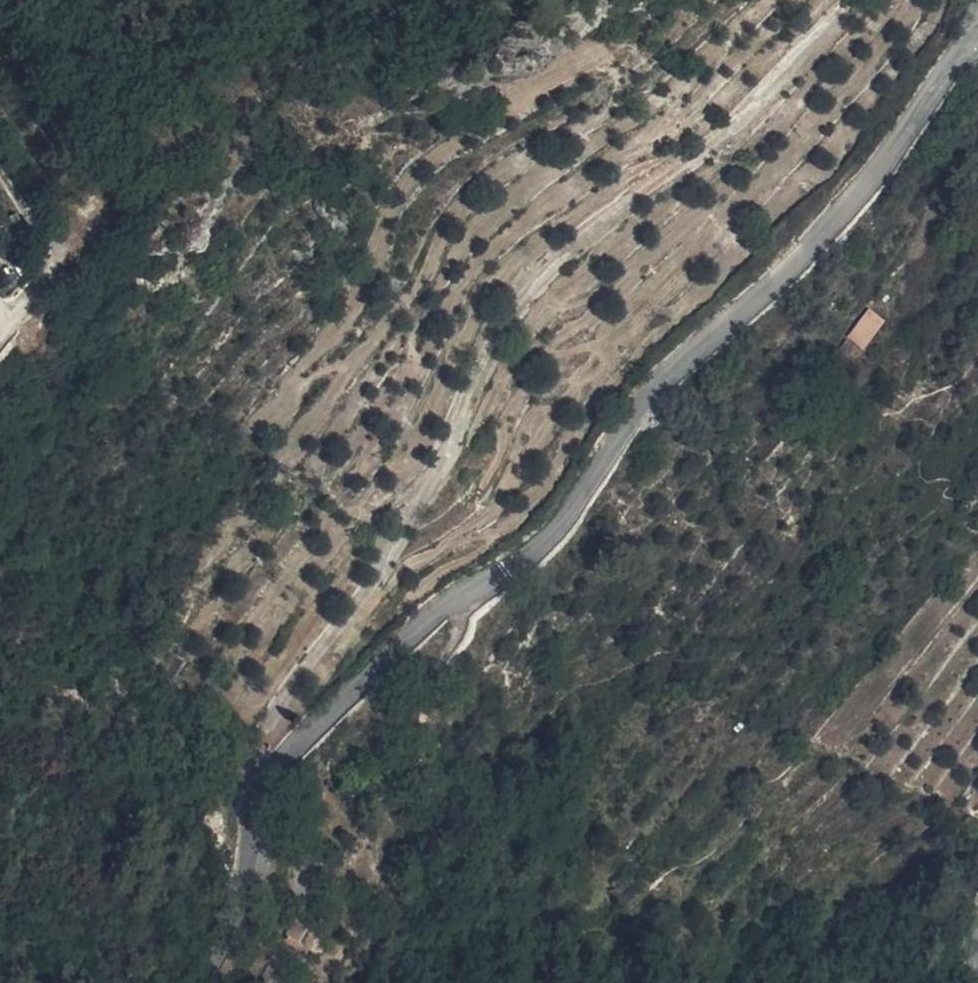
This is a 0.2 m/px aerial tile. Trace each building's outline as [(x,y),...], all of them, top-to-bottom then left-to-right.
[(892,309),(876,293),(853,317),(869,333),(892,309)] [(318,909),(300,898),(283,925),(302,936),(318,909)]
